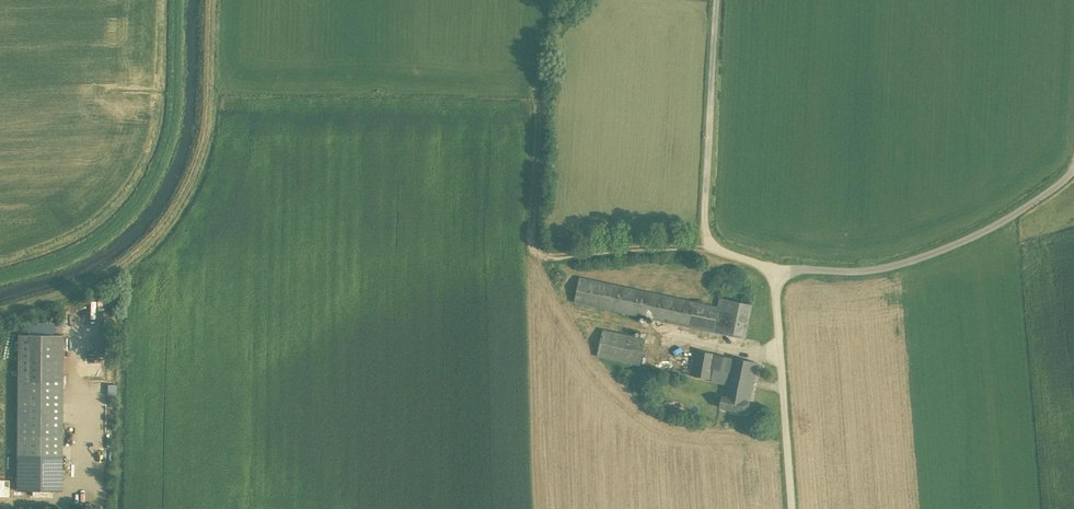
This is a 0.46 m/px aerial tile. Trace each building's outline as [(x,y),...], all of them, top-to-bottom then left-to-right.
[(580,276),(574,302),(712,331),(712,332),(746,339),(753,305),(719,298),(718,305),(580,276)] [(597,356),(640,365),(646,338),(603,329),(597,356)] [(17,490),(61,491),(63,334),(18,334),(17,490)] [(690,375),(711,380),(716,354),(691,349),(690,355),(694,356),(690,375)] [(758,362),(730,356),(722,396),(720,407),(747,413),(749,401),(758,362)] [(0,480),(0,497),(9,497),(9,480),(0,480)]
